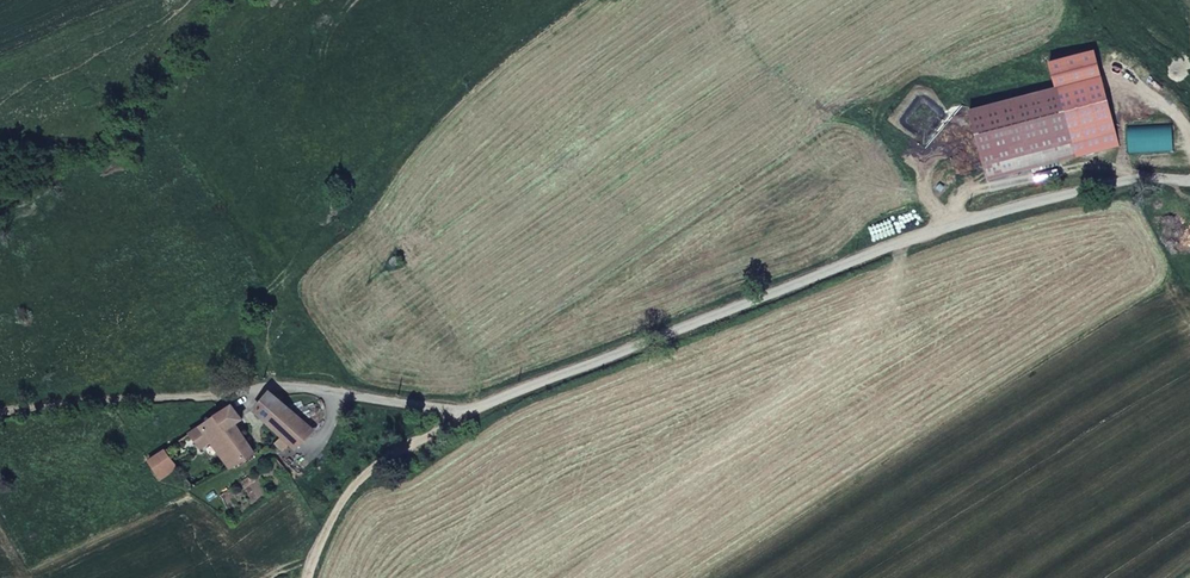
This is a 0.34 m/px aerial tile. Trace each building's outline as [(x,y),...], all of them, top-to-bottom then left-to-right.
[(962,110),(980,180),(1068,157),(1050,87),(962,110)] [(310,427),(263,391),(245,410),(291,448),(310,427)] [(251,451),(231,422),(238,417),(226,402),(186,430),(196,446),(206,440),(226,467),(251,451)] [(174,461),(164,446),(146,457),(156,473),(174,461)]
